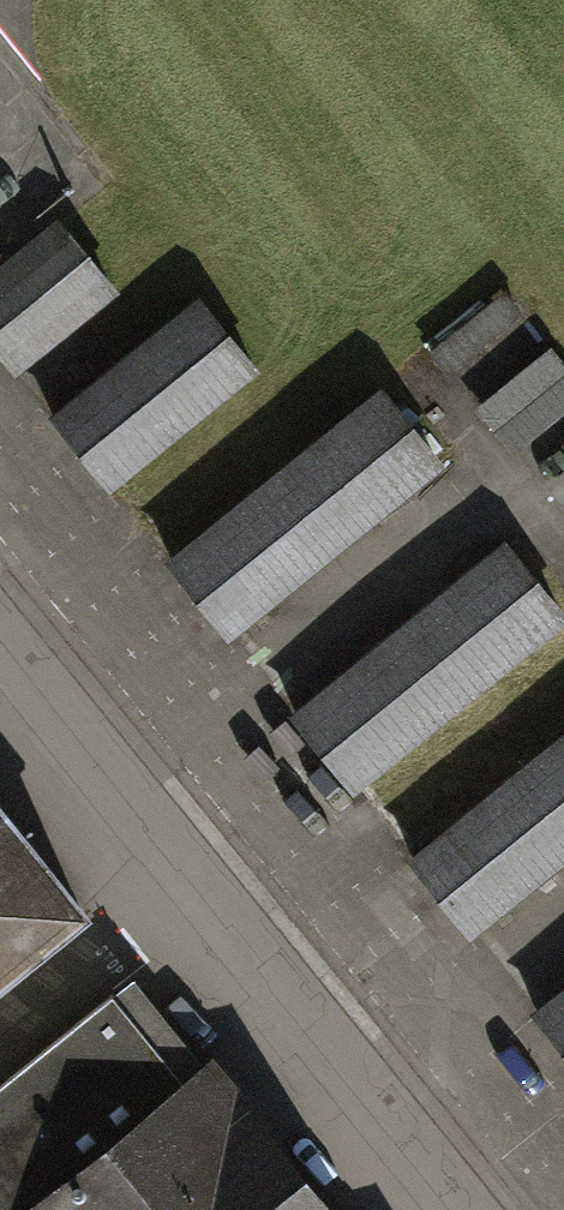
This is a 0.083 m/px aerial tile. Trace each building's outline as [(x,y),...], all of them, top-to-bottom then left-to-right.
[(9,381),(110,299),(60,236),(0,284),(0,370),(9,381)] [(51,428),(102,491),(252,370),(202,307),(51,428)] [(485,406),(520,448),(563,412),(563,356),(557,347),(485,406)] [(170,570),(228,641),(440,471),(382,399),(170,570)] [(545,482),(563,505),(563,466),(545,482)] [(290,720),(348,791),(560,621),(502,549),(290,720)] [(471,942),(563,867),(563,749),(413,870),(471,942)] [(82,911),(0,810),(0,977),(82,911)] [(0,1085),(0,1208),(1,1209),(323,1209),(208,1067),(185,1086),(112,995),(0,1085)] [(563,1053),(563,995),(536,1018),(563,1053)]
